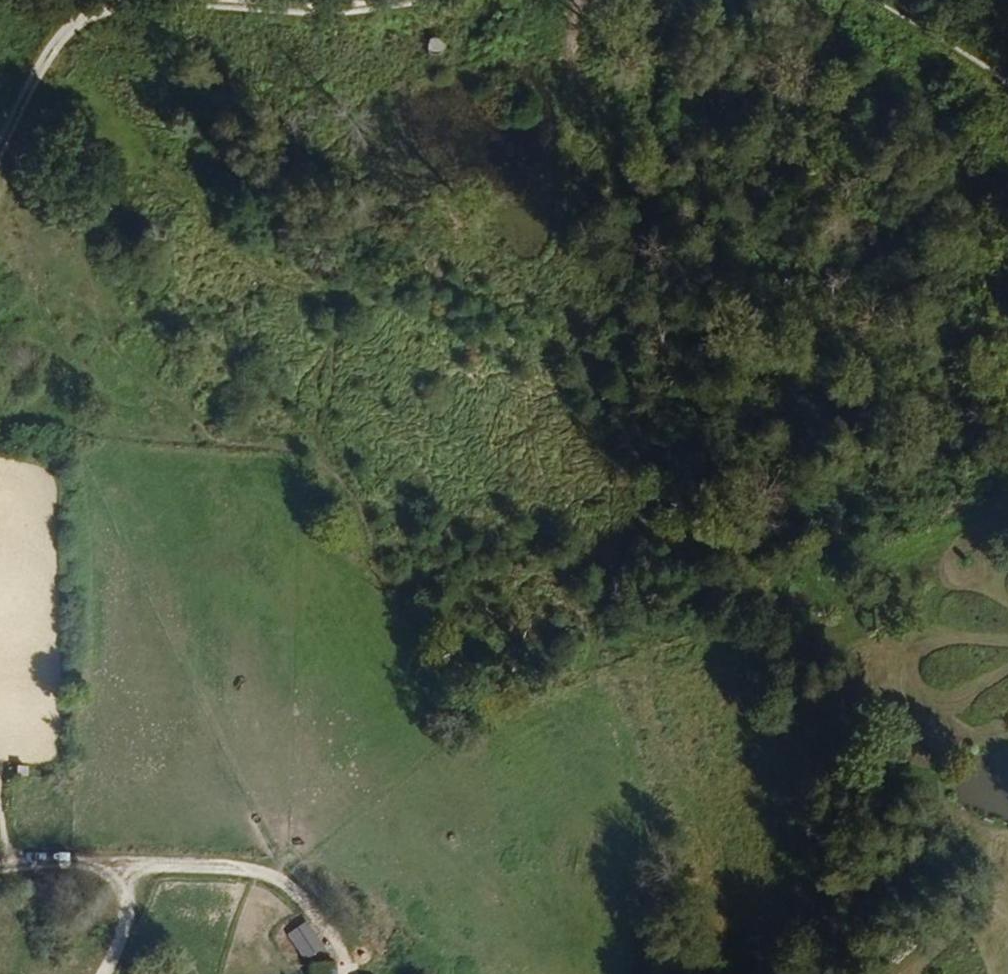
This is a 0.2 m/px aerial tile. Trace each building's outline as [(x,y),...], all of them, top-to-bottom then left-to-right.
[(289,934),(306,960),(329,945),(311,919),(289,934)]
